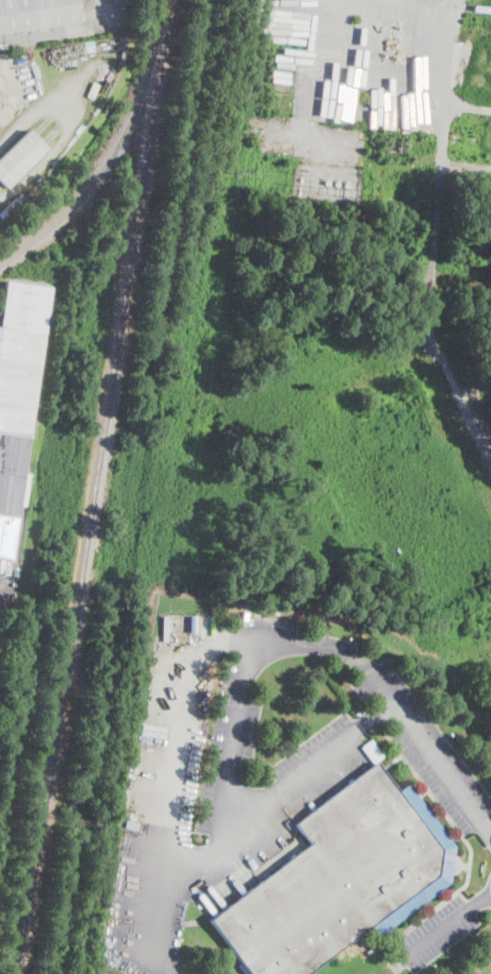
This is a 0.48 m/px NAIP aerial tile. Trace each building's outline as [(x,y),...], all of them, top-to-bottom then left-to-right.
[(80,22),(0,34),(0,0),(77,0),(80,22)] [(6,187),(0,181),(0,158),(29,130),(46,149),(6,187)] [(1,219),(0,218),(0,213),(15,198),(19,201),(1,219)] [(9,559),(0,558),(0,322),(6,281),(50,288),(9,559)] [(340,949),(307,973),(250,973),(210,921),(210,920),(311,844),(295,824),(376,763),(398,793),(409,785),(455,846),(450,883),(379,936),(371,925),(340,949)] [(138,820),(125,818),(126,810),(139,812),(138,820)]
